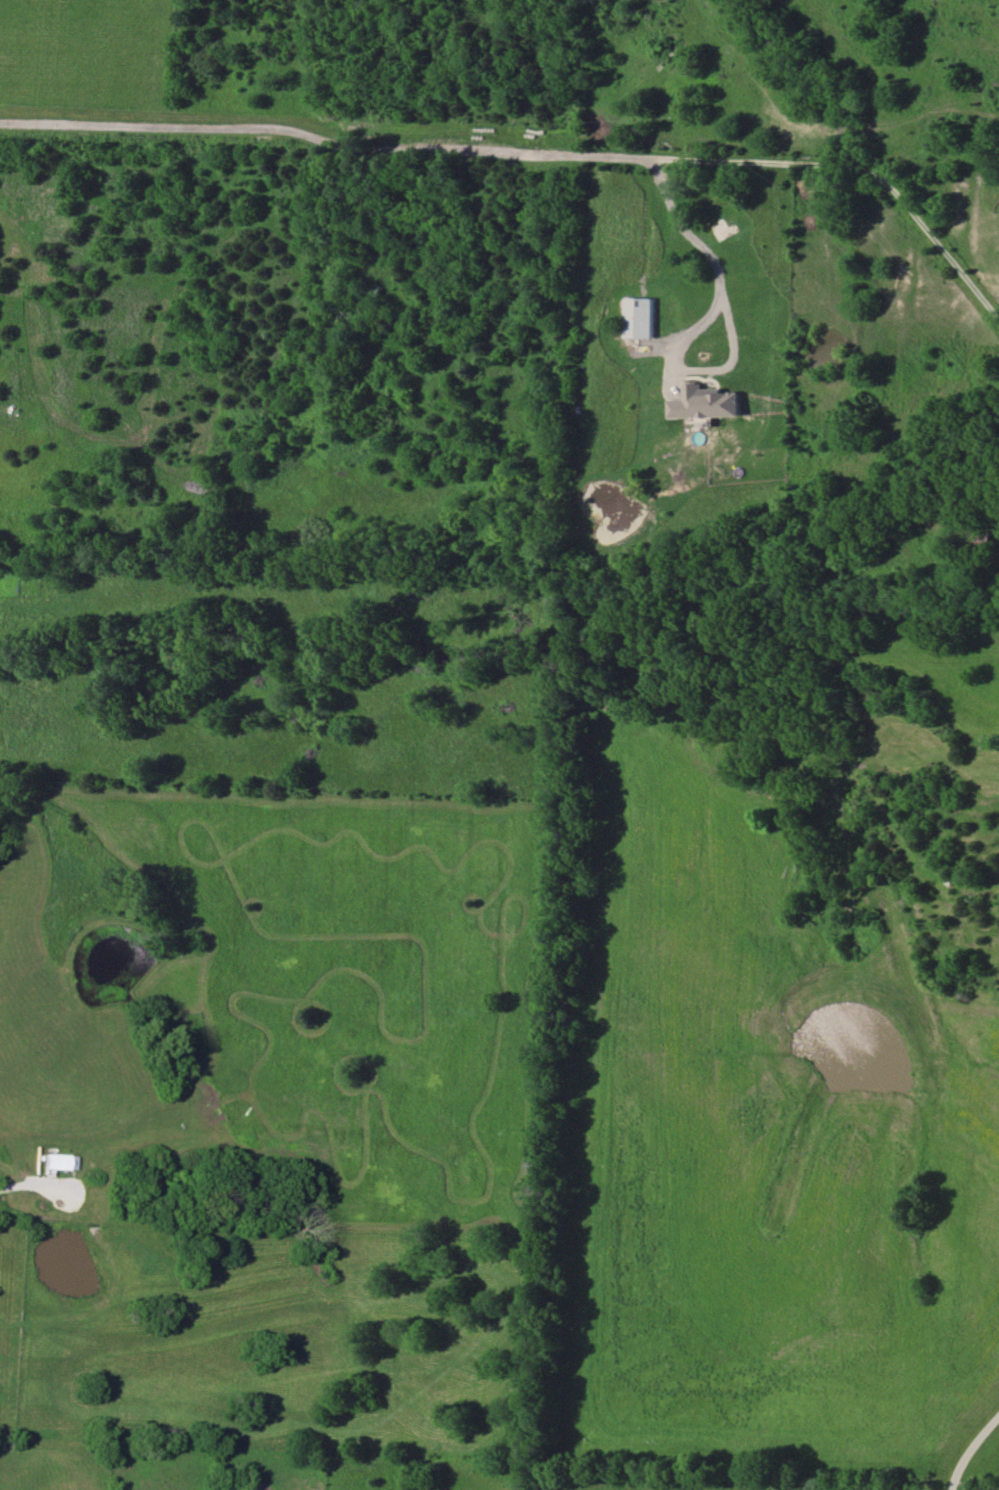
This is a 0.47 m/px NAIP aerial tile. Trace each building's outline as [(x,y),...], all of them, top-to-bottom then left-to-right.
[(43,1170),(69,1170),(69,1155),(43,1155),(43,1170)]
